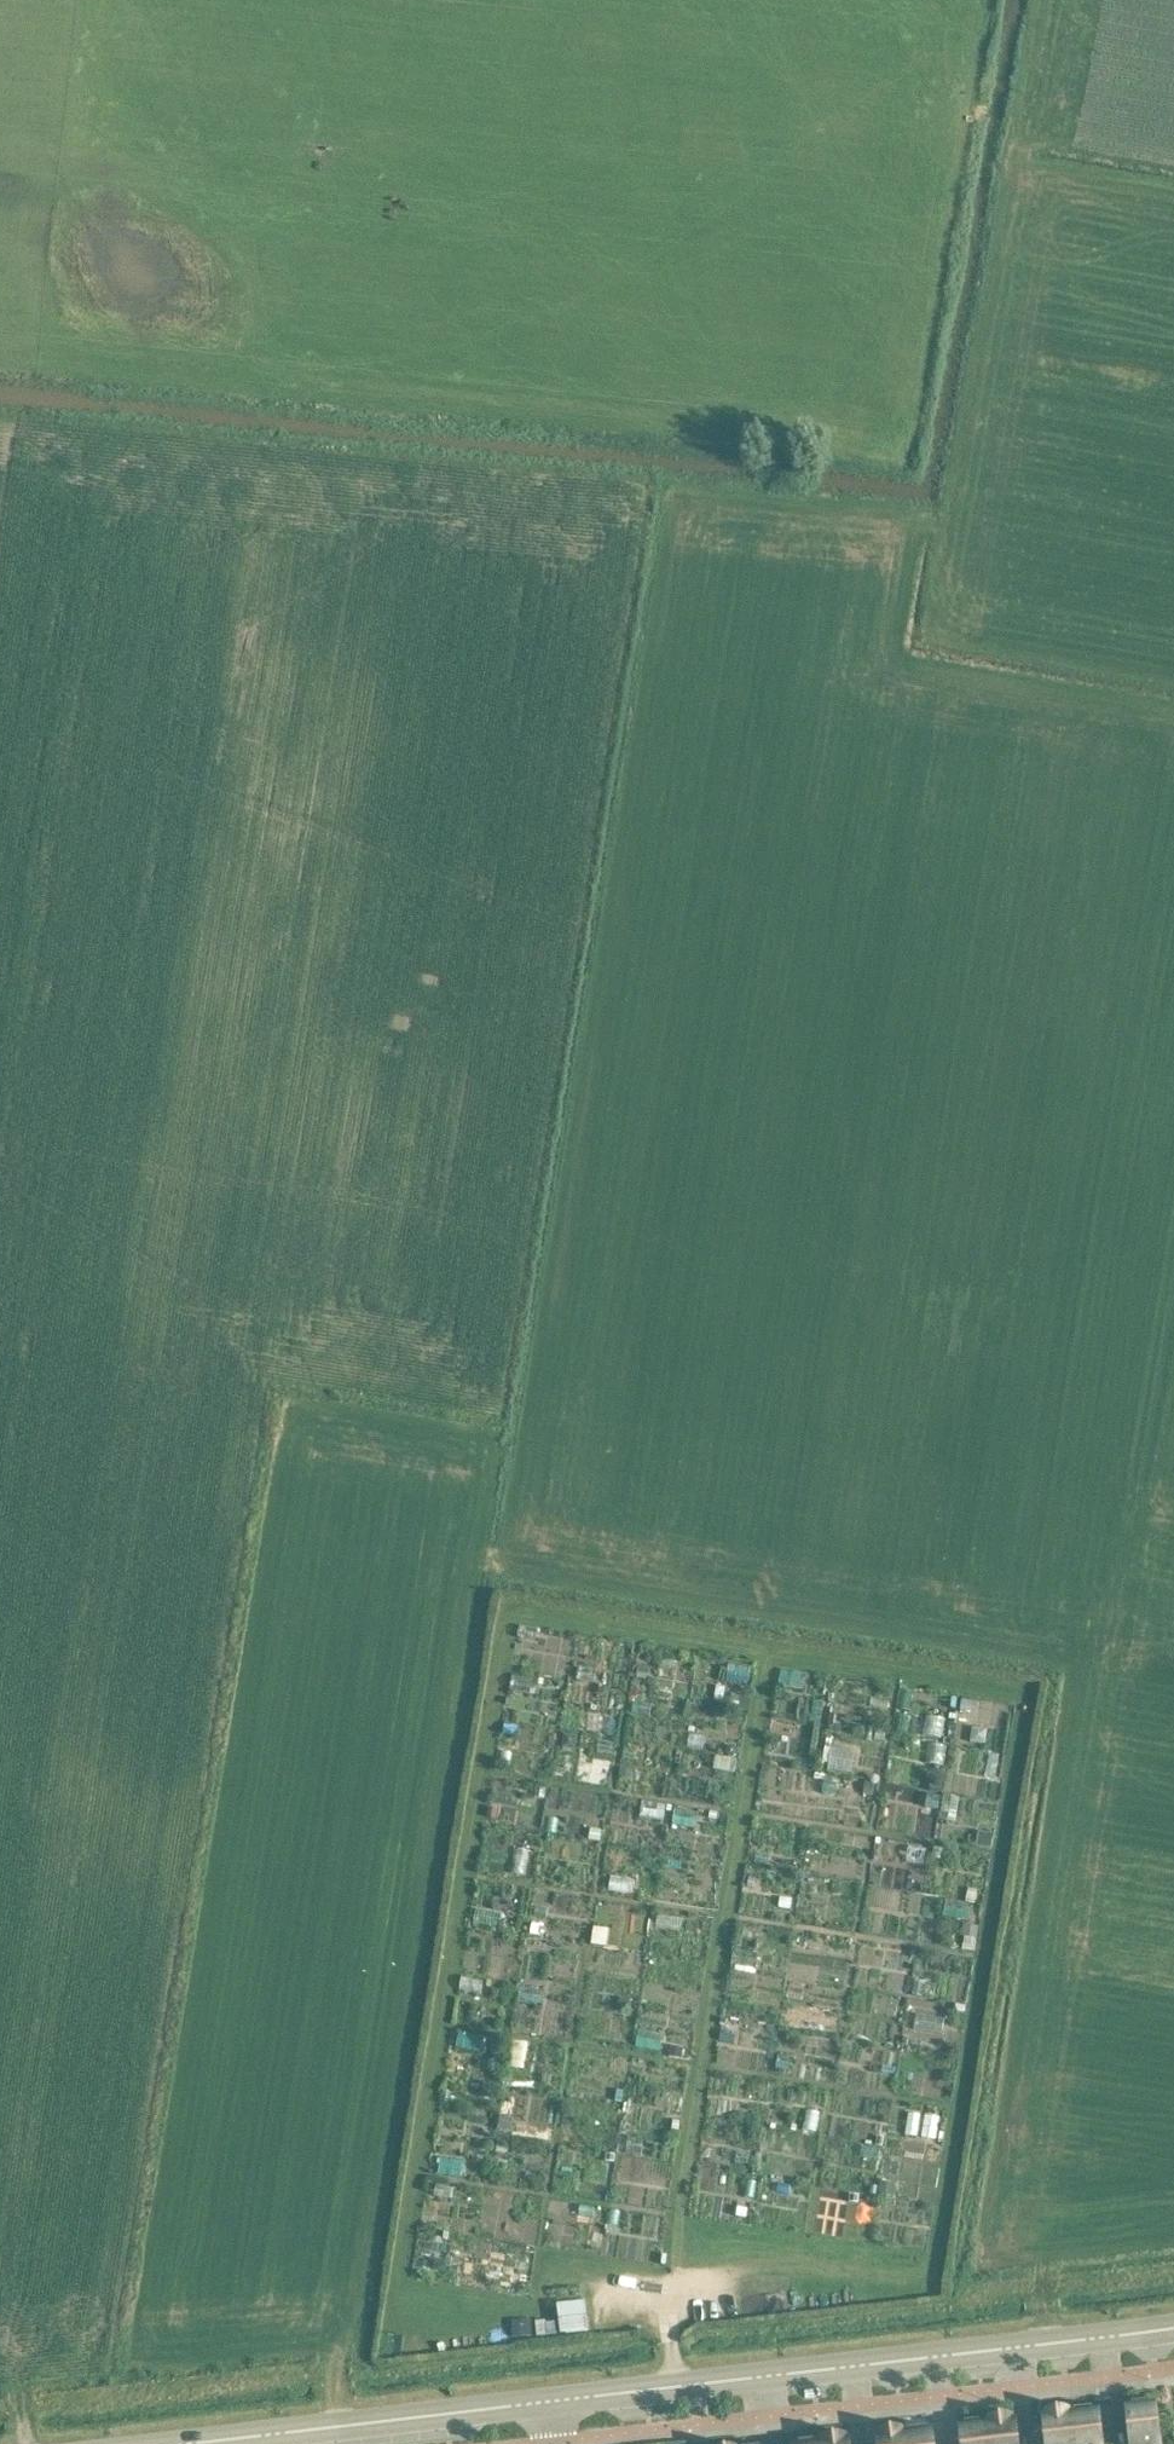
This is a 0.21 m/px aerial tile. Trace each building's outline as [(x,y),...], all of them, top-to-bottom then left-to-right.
[(564,1735),(562,1748),(571,1750),(576,1747),(577,1737),(564,1735)] [(960,1747),(961,1765),(987,1765),(986,1746),(960,1747)] [(866,1783),(864,1796),(874,1797),(876,1784),(866,1783)] [(938,1811),(940,1797),(928,1795),(926,1809),(938,1811)] [(984,1834),(982,1848),(991,1849),(993,1835),(984,1834)] [(947,2031),(948,2016),(912,2011),(910,2026),(947,2031)] [(640,2042),(666,2044),(667,2029),(641,2027),(640,2042)] [(528,2063),(532,2035),(515,2033),(511,2061),(528,2063)] [(500,2119),(498,2131),(510,2133),(511,2124),(509,2120),(500,2119)] [(882,2182),(879,2195),(893,2197),(895,2184),(882,2182)] [(512,2237),(510,2248),(535,2252),(537,2241),(512,2237)] [(590,2331),(586,2302),(557,2306),(560,2335),(590,2331)] [(1155,2404),(1126,2407),(1131,2443),(1159,2443),(1155,2404)] [(1071,2414),(1074,2443),(1102,2443),(1098,2411),(1071,2414)] [(1071,2414),(1071,2413),(1045,2416),(1045,2417),(1044,2417),(1047,2443),(1074,2443),(1071,2414)] [(988,2424),(990,2443),(1017,2443),(1015,2421),(1014,2421),(1013,2420),(987,2423),(988,2424)] [(988,2424),(961,2427),(963,2443),(990,2443),(988,2424)] [(904,2434),(906,2443),(933,2443),(931,2431),(904,2434)] [(904,2434),(904,2433),(878,2436),(879,2437),(877,2437),(878,2443),(906,2443),(904,2434)]
